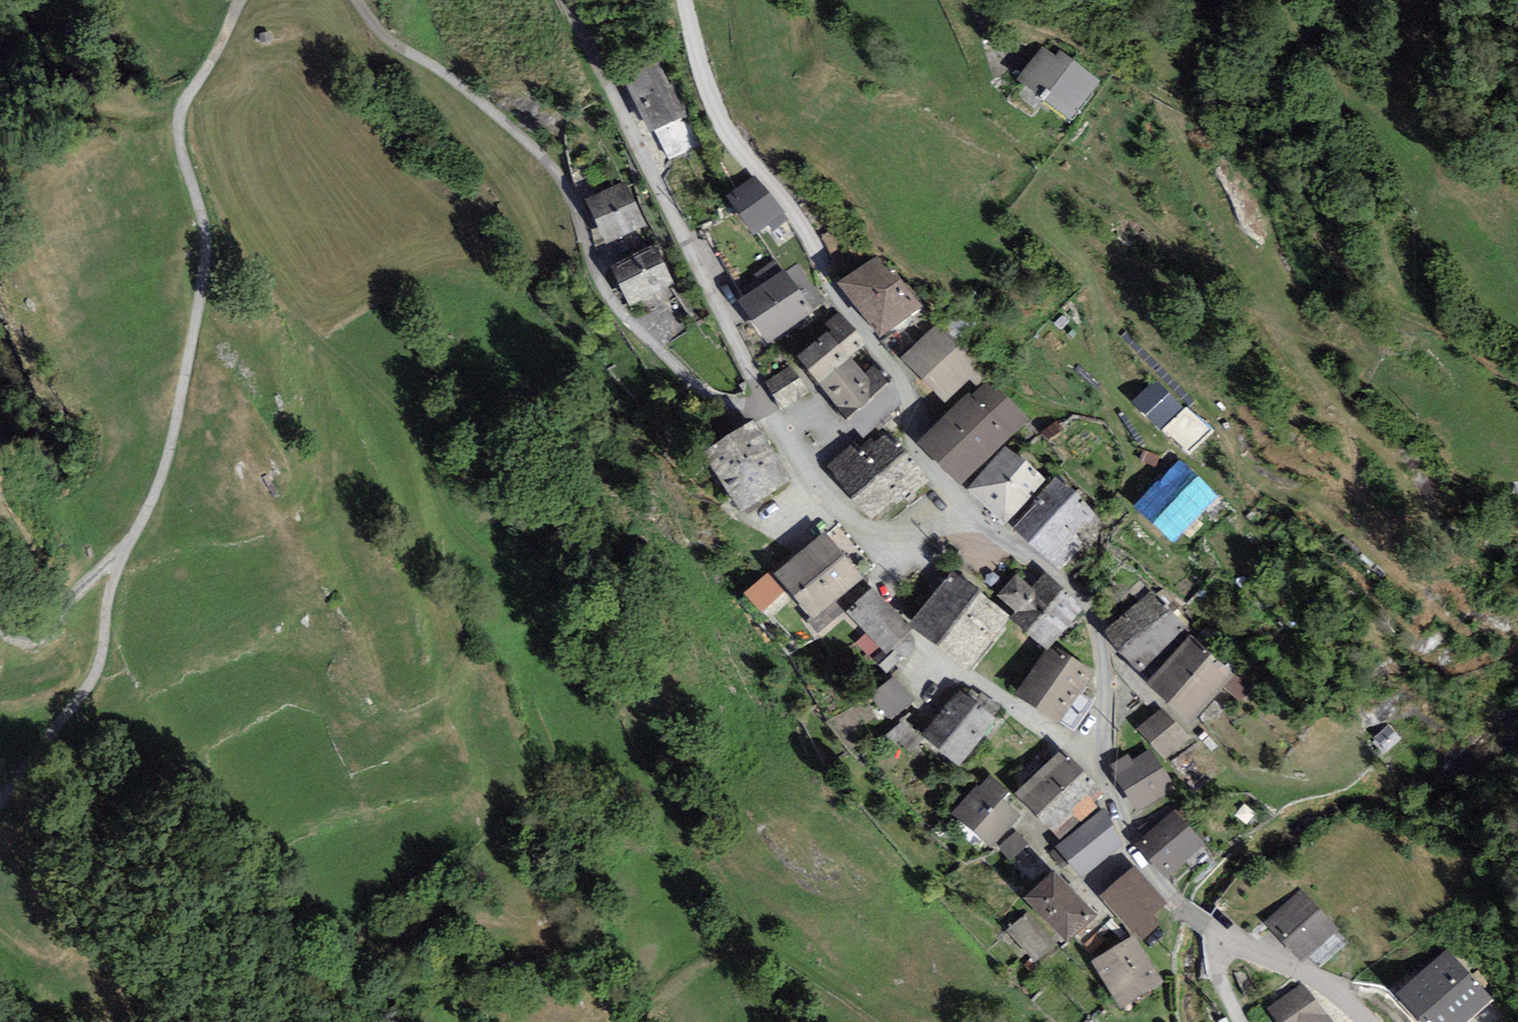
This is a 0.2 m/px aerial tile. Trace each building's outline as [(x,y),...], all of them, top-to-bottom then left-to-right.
[(1091,87),(1043,48),(1010,89),(1057,127),(1091,87)] [(664,57),(623,75),(648,132),(689,114),(664,57)] [(785,213),(754,174),(726,197),(756,235),(768,225),(785,213)] [(624,181),(584,200),(606,244),(646,225),(624,181)] [(790,219),(785,213),(768,225),(773,232),(790,219)] [(658,245),(611,266),(628,306),(675,285),(658,245)] [(881,253),(837,283),(881,338),(922,307),(881,253)] [(825,303),(798,261),(739,300),(767,342),(825,303)] [(831,330),(798,356),(818,383),(850,357),(866,345),(840,313),(826,324),(831,330)] [(949,315),(902,357),(944,404),(991,362),(949,315)] [(864,374),(850,357),(818,383),(846,418),(887,384),(873,367),(864,374)] [(791,366),(766,382),(780,411),(809,393),(791,366)] [(988,378),(917,442),(961,485),(1030,421),(988,378)] [(1211,432),(1155,379),(1133,402),(1189,455),(1211,432)] [(904,404),(887,384),(846,418),(862,439),(904,404)] [(728,436),(766,496),(792,479),(753,419),(728,436)] [(925,481),(886,434),(862,453),(854,444),(828,465),(872,517),(901,493),(905,497),(925,481)] [(766,496),(728,436),(701,453),(740,513),(766,496)] [(1006,446),(965,491),(1004,526),(1047,479),(1006,446)] [(1220,497),(1180,459),(1132,507),(1172,546),(1220,497)] [(1077,497),(1056,477),(1009,525),(1030,545),(1077,497)] [(1097,515),(1077,497),(1030,545),(1058,573),(1086,545),(1077,535),(1097,515)] [(862,578),(826,531),(774,571),(811,618),(862,578)] [(952,571),(910,624),(968,670),(1010,617),(952,571)] [(784,591),(767,573),(743,593),(762,612),(784,591)] [(1084,607),(1045,574),(1033,588),(1016,573),(997,596),(1015,611),(1010,617),(1046,648),(1048,650),(1052,645),(1084,607)] [(913,631),(872,588),(846,612),(887,655),(913,631)] [(1117,652),(1169,610),(1152,591),(1102,633),(1117,652)] [(1169,610),(1117,652),(1139,673),(1185,626),(1169,610)] [(1094,671),(1052,645),(1048,650),(1046,648),(1014,696),(1058,724),(1094,671)] [(1212,653),(1167,703),(1190,724),(1222,688),(1239,703),(1252,688),(1212,653)] [(913,699),(894,675),(870,695),(890,719),(913,699)] [(998,720),(961,689),(922,736),(960,766),(998,720)] [(1136,729),(1150,743),(1175,722),(1161,709),(1136,729)] [(1190,739),(1175,722),(1150,743),(1165,760),(1190,739)] [(1115,772),(1113,773),(1137,812),(1175,789),(1151,749),(1132,761),(1115,772)] [(1058,751),(1016,794),(1037,814),(1084,771),(1071,757),(1068,760),(1058,751)] [(1110,766),(1115,772),(1132,761),(1128,754),(1110,766)] [(1103,792),(1084,771),(1037,814),(1062,842),(1099,808),(1093,801),(1103,792)] [(977,785),(952,814),(991,848),(1020,815),(1002,800),(1008,793),(989,776),(979,787),(977,785)] [(1103,806),(1099,808),(1062,842),(1055,849),(1082,879),(1122,846),(1103,806)] [(1149,860),(1190,825),(1177,809),(1136,844),(1149,860)] [(1190,825),(1149,860),(1166,880),(1207,845),(1190,825)] [(1028,844),(1016,831),(998,848),(1010,861),(1028,844)] [(1166,904),(1134,867),(1099,896),(1132,933),(1135,930),(1142,939),(1160,924),(1153,915),(1166,904)] [(1097,917),(1053,871),(1024,899),(1031,908),(1008,930),(1037,961),(1055,944),(1061,951),(1097,917)] [(1281,943),(1321,907),(1303,887),(1263,922),(1281,943)] [(1321,907),(1281,943),(1300,963),(1340,928),(1321,907)] [(1129,946),(1085,968),(1108,1013),(1152,990),(1129,946)] [(1445,952),(1385,1000),(1403,1021),(1469,1021),(1489,1006),(1445,952)] [(1302,982),(1267,1008),(1277,1021),(1334,1021),(1302,982)]
